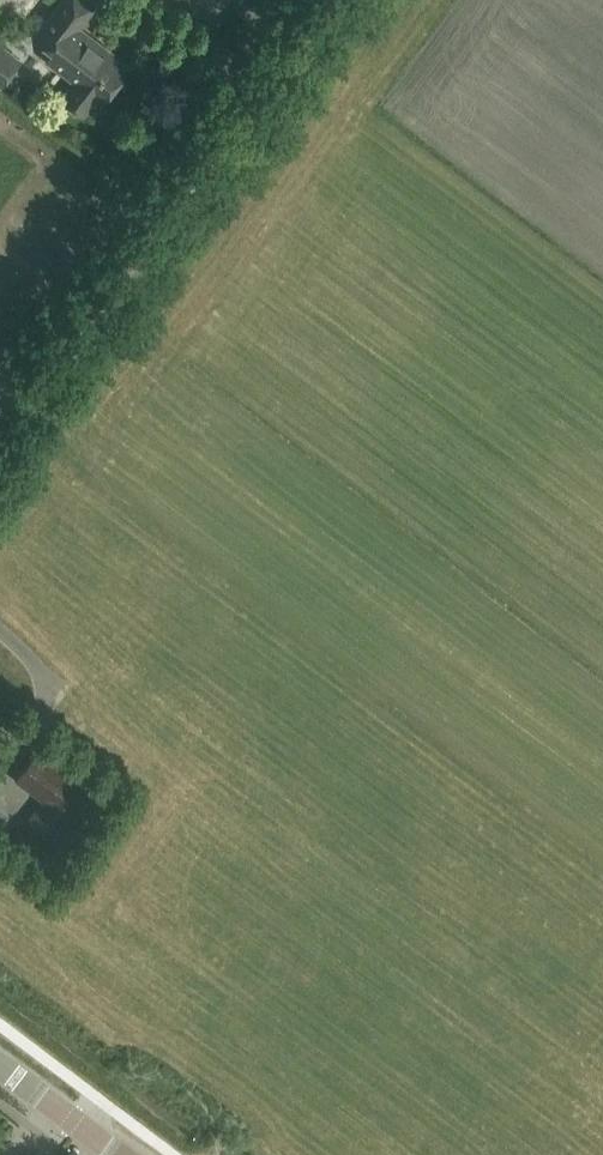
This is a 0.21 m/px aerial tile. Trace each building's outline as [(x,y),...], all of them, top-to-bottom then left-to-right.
[(128,67),(111,54),(112,53),(79,27),(96,4),(91,0),(63,0),(34,37),(54,51),(48,60),(73,79),(61,97),(84,113),(96,97),(102,101),(128,67)] [(0,41),(0,85),(1,86),(23,58),(0,41)] [(54,841),(90,791),(37,751),(16,779),(42,798),(26,820),(54,841)]
